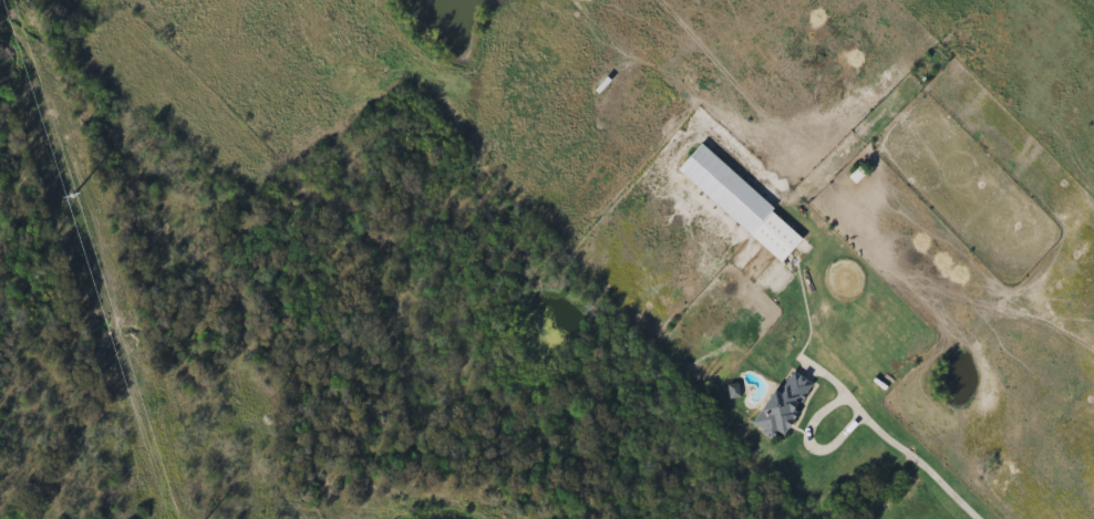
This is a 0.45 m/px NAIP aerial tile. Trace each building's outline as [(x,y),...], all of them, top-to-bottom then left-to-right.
[(675,170),(699,144),(803,239),(780,264),(675,170)] [(782,436),(777,433),(772,440),(752,427),(789,370),(814,385),(782,436)]
